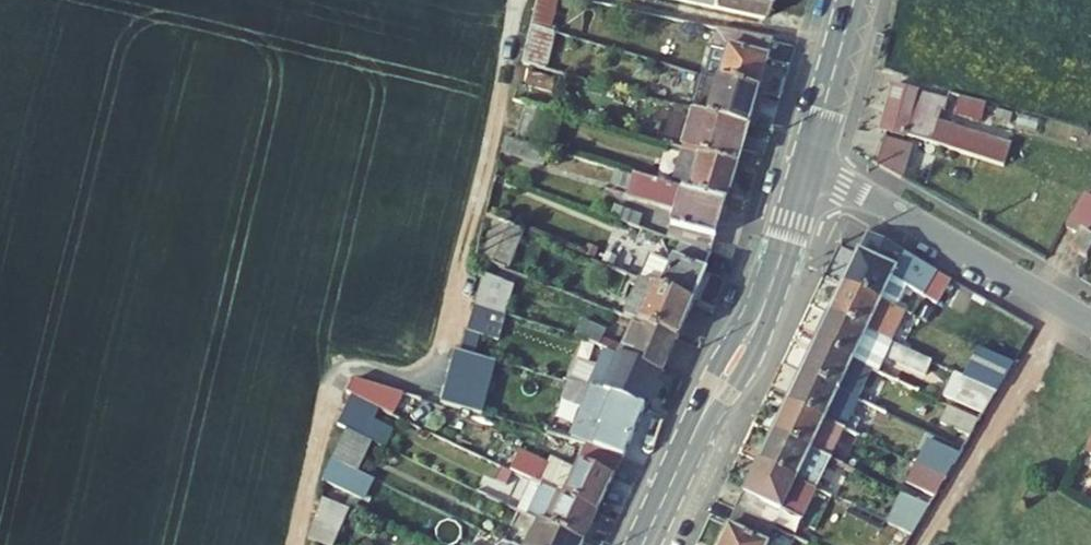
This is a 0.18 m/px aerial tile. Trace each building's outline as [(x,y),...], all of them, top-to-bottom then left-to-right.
[(554,0),(540,0),(534,27),(546,30),(554,0)] [(764,21),(768,7),(738,1),(739,0),(712,0),(710,7),(764,21)] [(719,28),(704,78),(722,84),(735,38),(737,32),(719,28)] [(735,38),(722,84),(760,95),(773,49),(735,38)] [(760,95),(722,84),(704,78),(683,72),(671,108),(694,115),(750,132),(760,95)] [(933,97),(895,85),(881,128),(898,134),(899,132),(997,164),(1004,143),(927,118),(933,97)] [(982,122),(987,104),(961,97),(956,115),(982,122)] [(522,144),(565,157),(573,121),(530,107),(522,144)] [(750,132),(694,115),(682,154),(702,160),(740,172),(750,132)] [(879,136),(870,162),(896,178),(906,145),(879,136)] [(508,140),(505,156),(561,172),(565,157),(522,144),(508,140)] [(740,172),(702,160),(692,195),(730,207),(740,172)] [(685,250),(715,261),(730,207),(692,195),(639,180),(635,192),(632,203),(674,216),(666,243),(685,250)] [(1090,243),(1090,197),(1086,195),(1067,229),(1081,237),(1090,243)] [(524,239),(502,229),(487,265),(509,274),(524,239)] [(933,270),(867,233),(844,281),(880,299),(891,279),(920,294),(933,270)] [(1081,237),(1073,250),(1087,259),(1090,252),(1090,243),(1081,237)] [(607,273),(665,298),(702,312),(714,283),(709,281),(715,261),(685,250),(677,269),(619,245),(607,273)] [(933,270),(920,294),(935,302),(947,278),(933,270)] [(844,281),(831,309),(867,328),(897,342),(912,314),(880,299),(844,281)] [(487,290),(480,312),(512,323),(518,299),(487,290)] [(665,298),(650,332),(678,343),(688,347),(702,312),(665,298)] [(818,337),(854,355),(867,328),(831,309),(818,337)] [(477,321),(470,347),(501,355),(508,330),(477,321)] [(678,343),(650,332),(638,327),(621,364),(658,382),(678,343)] [(574,345),(600,354),(607,337),(581,328),(574,345)] [(854,355),(818,337),(803,367),(839,384),(854,355)] [(892,347),(888,361),(915,371),(920,356),(892,347)] [(1020,367),(987,351),(972,378),(1004,394),(1020,367)] [(454,354),(451,372),(474,376),(477,358),(454,354)] [(600,354),(585,389),(594,394),(641,417),(658,382),(621,364),(600,354)] [(839,384),(803,367),(788,399),(823,417),(839,384)] [(1004,394),(972,378),(963,374),(954,392),(994,411),(1004,394)] [(343,392),(348,395),(376,409),(392,416),(396,396),(347,384),(343,392)] [(622,454),(641,417),(594,394),(583,417),(598,424),(591,439),(622,454)] [(363,439),(376,409),(348,395),(333,424),(345,430),(363,439)] [(823,417),(788,399),(775,426),(810,444),(823,417)] [(989,422),(956,405),(945,424),(977,440),(989,422)] [(760,456),(796,474),(810,444),(775,426),(760,456)] [(348,471),(363,439),(345,430),(330,462),(348,471)] [(558,498),(595,516),(622,462),(587,443),(570,473),(548,461),(544,468),(518,454),(508,473),(549,493),(558,498)] [(922,465),(954,481),(967,459),(935,443),(922,465)] [(737,504),(772,522),(796,474),(760,456),(737,504)] [(341,487),(348,471),(330,462),(322,478),(341,487)] [(954,481),(922,465),(907,493),(938,509),(954,481)] [(549,493),(544,503),(553,507),(543,527),(580,544),(581,544),(595,516),(558,498),(549,493)] [(938,509),(907,493),(890,522),(921,537),(938,509)] [(349,510),(331,502),(315,538),(333,544),(349,510)] [(544,503),(534,523),(538,525),(543,527),(553,507),(544,503)] [(772,522),(737,504),(718,544),(761,544),(772,522)] [(543,527),(538,525),(528,544),(580,544),(543,527)]
